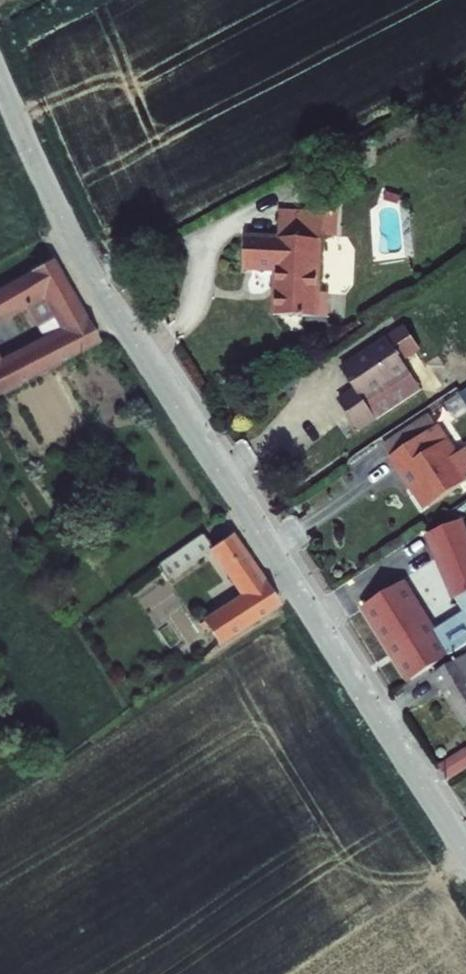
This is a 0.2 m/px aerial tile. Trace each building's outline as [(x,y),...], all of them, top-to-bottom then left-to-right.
[(341,211),(279,208),(278,237),(245,236),(244,268),(276,269),(274,314),(328,315),(328,291),(319,291),(321,238),(328,238),(328,233),(340,233),(341,211)] [(52,260),(0,289),(0,316),(38,294),(50,314),(76,299),(52,260)] [(76,299),(50,314),(59,328),(85,313),(76,299)] [(59,328),(1,363),(0,364),(0,399),(101,338),(85,313),(59,328)] [(422,349),(405,324),(344,364),(358,386),(341,397),(361,426),(422,386),(405,360),(422,349)] [(456,416),(465,410),(465,388),(446,401),(456,416)] [(440,422),(393,453),(413,484),(417,481),(431,504),(465,481),(465,448),(460,452),(440,422)] [(462,526),(430,540),(465,621),(465,534),(462,526)] [(205,620),(221,646),(281,605),(264,578),(261,580),(232,535),(216,547),(208,534),(166,562),(162,565),(171,578),(207,553),(237,597),(205,620)] [(400,583),(363,607),(408,677),(463,642),(454,628),(437,640),(400,583)] [(465,653),(434,674),(465,722),(465,653)] [(441,767),(450,779),(465,769),(465,751),(441,767)]
